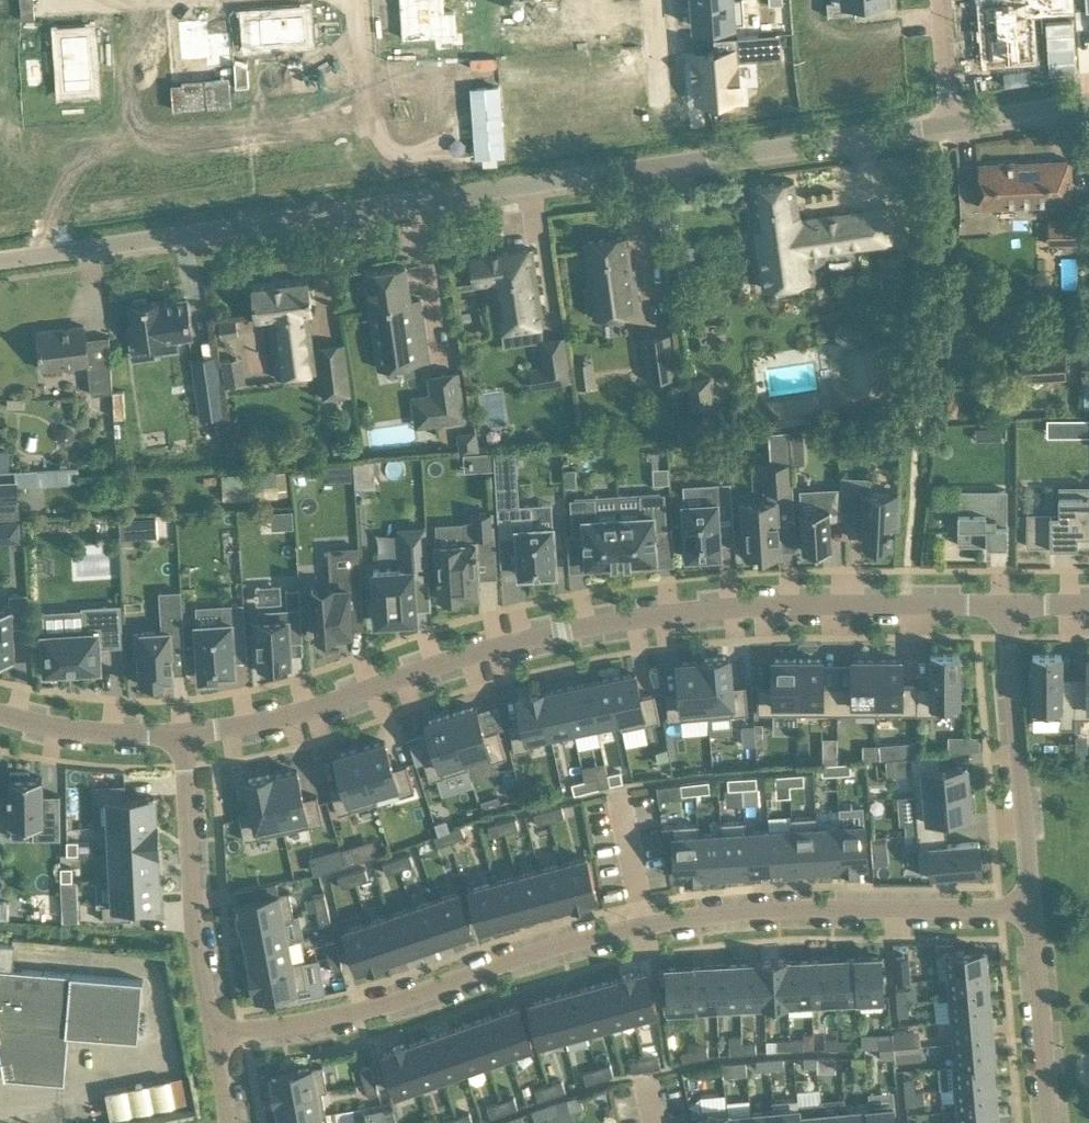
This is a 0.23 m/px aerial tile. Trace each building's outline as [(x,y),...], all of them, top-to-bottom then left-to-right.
[(401,13),(456,10),(456,9),(446,9),(445,0),(400,0),(401,13)] [(695,24),(745,21),(743,0),(693,0),(695,24)] [(829,15),(856,13),(855,0),(828,0),(829,15)] [(985,2),(989,57),(1031,54),(1028,14),(1076,11),(1075,0),(1006,0),(985,2)] [(304,10),(249,14),(251,41),(306,37),(304,10)] [(456,10),(401,13),(403,38),(435,36),(436,49),(464,47),(462,32),(458,32),(456,10)] [(1072,16),(1045,18),(1049,70),(1075,69),(1072,16)] [(209,18),(178,20),(181,60),(207,58),(208,66),(234,64),(233,59),(231,31),(210,32),(209,18)] [(88,30),(61,32),(65,87),(92,85),(88,30)] [(857,31),(837,33),(840,76),(889,73),(887,41),(858,43),(857,31)] [(740,48),(696,51),(699,99),(739,96),(737,56),(762,54),(760,33),(739,35),(740,48)] [(587,56),(543,59),(545,84),(552,83),(554,120),(609,116),(607,79),(589,81),(587,56)] [(249,58),(233,59),(234,64),(235,87),(246,86),(250,86),(251,86),(249,58)] [(185,82),(174,83),(176,109),(226,105),(224,76),(185,79),(185,82)] [(246,86),(235,87),(236,94),(251,93),(250,86),(246,86)] [(979,163),(980,185),(981,206),(1073,202),(1072,181),(1071,159),(979,163)] [(750,185),(764,287),(809,281),(805,253),(897,241),(892,206),(800,219),(795,179),(750,185)] [(1050,218),(1052,247),(1088,246),(1088,216),(1050,218)] [(594,316),(634,311),(640,310),(635,266),(632,267),(627,235),(584,240),(590,284),(584,285),(588,312),(594,311),(594,316)] [(493,280),(501,331),(545,325),(533,247),(471,256),(474,282),(493,280)] [(365,271),(379,367),(430,360),(421,297),(411,299),(406,265),(365,271)] [(252,287),(256,318),(269,316),(277,377),(316,372),(308,311),(313,310),(309,280),(252,287)] [(133,299),(134,303),(130,304),(133,324),(128,325),(130,338),(135,337),(136,343),(152,341),(154,353),(179,349),(178,337),(192,335),(187,298),(162,302),(162,300),(147,302),(146,297),(133,299)] [(239,334),(237,320),(220,323),(220,325),(214,326),(216,335),(221,334),(222,337),(239,334)] [(38,330),(41,352),(43,367),(89,362),(85,325),(38,330)] [(643,336),(649,379),(675,376),(669,332),(643,336)] [(540,339),(545,369),(571,365),(566,335),(540,339)] [(852,379),(837,382),(841,405),(860,402),(859,394),(868,392),(874,391),(896,388),(889,344),(847,351),(852,379)] [(1043,381),(1067,379),(1065,351),(1022,354),(1023,381),(1026,381),(1026,391),(1044,390),(1043,381)] [(220,360),(225,386),(242,383),(238,357),(220,360)] [(577,386),(597,386),(596,358),(577,358),(577,386)] [(321,370),(324,397),(351,394),(347,367),(321,370)] [(113,391),(112,368),(89,371),(92,393),(113,391)] [(465,418),(458,371),(429,375),(436,422),(465,418)] [(220,379),(196,383),(200,415),(225,412),(220,379)] [(712,386),(688,388),(691,413),(715,411),(712,386)] [(770,420),(811,419),(811,393),(770,393),(770,420)] [(25,397),(8,397),(8,407),(25,407),(25,397)] [(1076,436),(1088,436),(1088,419),(1076,419),(1076,436)] [(989,426),(989,437),(1002,437),(1002,426),(989,426)] [(457,434),(460,453),(480,450),(479,444),(476,431),(457,434)] [(342,440),(332,442),(334,451),(343,450),(342,440)] [(493,449),(492,442),(479,444),(480,450),(480,452),(493,449)] [(497,505),(513,504),(510,451),(494,452),(495,469),(497,505)] [(494,452),(472,453),(473,470),(495,469),(494,452)] [(729,456),(717,457),(718,472),(730,471),(729,456)] [(364,459),(355,459),(357,488),(377,486),(375,458),(364,459)] [(739,500),(741,523),(745,523),(747,552),(760,551),(760,557),(780,556),(778,521),(795,519),(792,461),(765,463),(767,499),(739,500)] [(79,466),(17,469),(18,481),(18,485),(79,482),(79,475),(79,466)] [(669,467),(653,468),(654,484),(670,483),(669,467)] [(575,469),(564,470),(565,486),(576,486),(575,469)] [(842,490),(843,510),(866,511),(865,541),(890,542),(891,524),(897,524),(899,493),(869,492),(869,477),(841,476),(842,490)] [(0,482),(0,499),(19,498),(18,485),(18,481),(0,482)] [(684,503),(688,555),(702,554),(702,557),(716,557),(716,554),(720,553),(718,515),(733,514),(731,483),(702,484),(703,502),(684,503)] [(1059,512),(1027,512),(1027,545),(1050,545),(1078,545),(1088,545),(1088,485),(1059,485),(1059,512)] [(958,488),(958,511),(958,526),(958,544),(986,544),(1007,544),(1008,523),(1008,489),(958,488)] [(842,490),(818,491),(818,507),(801,508),(803,548),(807,547),(807,551),(820,550),(820,547),(832,546),(830,520),(843,519),(843,510),(842,490)] [(641,507),(619,508),(622,561),(636,560),(636,565),(657,564),(655,529),(667,528),(665,492),(640,493),(641,507)] [(622,561),(619,508),(596,510),(596,496),(570,498),(573,534),(585,534),(587,568),(608,567),(608,562),(622,561)] [(517,535),(519,573),(537,572),(537,576),(553,575),(553,572),(557,571),(554,523),(535,525),(533,503),(513,504),(497,505),(499,536),(517,535)] [(438,574),(439,574),(441,596),(445,596),(449,599),(458,598),(461,595),(479,594),(478,579),(479,579),(477,551),(495,550),(493,511),(473,512),(473,521),(461,522),(463,542),(437,543),(438,574)] [(135,517),(120,518),(121,538),(136,537),(135,517)] [(18,521),(2,522),(4,543),(20,542),(18,521)] [(430,580),(426,526),(401,527),(403,567),(375,569),(377,600),(373,600),(374,616),(378,616),(378,621),(418,618),(415,581),(430,580)] [(351,612),(364,612),(361,567),(332,568),(333,586),(314,587),(317,634),(338,633),(338,632),(352,631),(351,612)] [(290,641),(303,640),(300,588),(286,589),(287,607),(257,609),(261,671),(263,671),(263,669),(280,668),(279,662),(291,662),(290,641)] [(0,606),(0,660),(11,660),(11,656),(15,656),(13,626),(30,625),(28,592),(9,593),(10,605),(0,606)] [(197,624),(200,679),(218,678),(217,673),(235,672),(233,635),(246,635),(244,603),(219,605),(220,623),(197,624)] [(80,668),(80,667),(100,666),(98,644),(122,643),(119,605),(84,607),(85,631),(44,633),(46,670),(66,668),(66,669),(80,668)] [(141,683),(145,683),(148,685),(157,685),(160,682),(164,682),(164,677),(173,677),(171,643),(185,643),(183,612),(168,613),(169,629),(134,632),(136,656),(140,656),(141,683)] [(931,652),(931,685),(917,685),(917,713),(959,713),(959,685),(963,685),(963,670),(959,670),(959,653),(931,652)] [(1075,727),(1075,688),(1062,688),(1062,654),(1033,654),(1033,672),(1030,672),(1030,688),(1033,688),(1033,717),(1060,717),(1060,727),(1075,727)] [(704,659),(709,716),(734,714),(732,685),(730,656),(703,658),(703,659),(704,659)] [(1088,656),(1088,688),(1075,688),(1075,727),(1076,727),(1076,717),(1088,717),(1088,656)] [(798,713),(798,658),(773,658),(773,685),(758,685),(758,713),(798,713)] [(823,658),(798,658),(798,713),(838,713),(838,685),(823,685),(823,658)] [(853,685),(838,685),(838,713),(878,713),(877,658),(853,658),(853,685)] [(916,713),(916,685),(902,685),(902,658),(877,658),(878,713),(916,713)] [(683,718),(709,716),(704,659),(703,659),(678,662),(680,690),(683,718)] [(612,677),(623,728),(647,723),(641,696),(636,672),(612,677)] [(623,728),(612,677),(589,682),(598,728),(620,723),(621,728),(623,728)] [(589,682),(566,687),(575,733),(598,728),(589,682)] [(732,685),(734,714),(748,712),(746,684),(732,685)] [(575,733),(566,687),(543,691),(542,691),(551,733),(573,728),(574,733),(575,733)] [(523,720),(526,738),(528,737),(551,733),(542,691),(543,691),(543,690),(527,693),(527,694),(518,696),(523,720)] [(683,718),(680,690),(666,692),(669,720),(683,718)] [(641,696),(647,723),(660,720),(655,693),(641,696)] [(452,713),(468,767),(470,767),(467,757),(489,750),(490,750),(485,733),(476,705),(452,713)] [(435,748),(444,775),(468,767),(452,713),(427,721),(435,748)] [(526,738),(523,720),(509,723),(515,751),(530,748),(528,737),(526,738)] [(763,723),(755,723),(755,724),(755,736),(763,736),(763,723)] [(755,724),(742,725),(743,743),(756,743),(755,736),(755,724)] [(498,729),(485,733),(490,750),(489,750),(492,760),(507,755),(498,729)] [(951,748),(982,747),(981,733),(951,734),(951,748)] [(360,747),(376,802),(377,802),(374,792),(397,785),(398,785),(393,768),(385,740),(360,747)] [(916,741),(898,742),(899,756),(911,756),(917,755),(916,741)] [(351,809),(376,802),(360,747),(335,755),(344,782),(343,782),(351,809)] [(444,775),(435,748),(422,753),(430,779),(444,775)] [(911,756),(915,794),(969,789),(967,765),(941,767),(939,753),(917,755),(911,756)] [(851,761),(836,762),(837,773),(851,772),(851,761)] [(837,773),(836,762),(822,763),(823,774),(837,773)] [(415,791),(407,764),(393,768),(398,785),(397,785),(400,795),(415,791)] [(284,830),(310,825),(304,797),(298,769),(273,775),(273,773),(272,774),(284,830)] [(621,770),(608,773),(610,784),(623,781),(621,770)] [(33,838),(60,837),(60,793),(43,794),(42,776),(29,776),(29,771),(10,771),(11,790),(9,790),(9,795),(11,795),(11,822),(33,822),(33,838)] [(804,772),(790,773),(790,784),(805,783),(804,772)] [(790,784),(790,773),(775,774),(776,785),(790,784)] [(253,808),(259,836),(284,830),(272,774),(246,779),(253,808)] [(757,775),(742,776),(743,787),(757,786),(757,775)] [(585,779),(588,790),(600,787),(598,776),(585,779)] [(743,787),(742,776),(728,777),(729,788),(743,787)] [(588,790),(585,779),(572,782),(575,793),(588,790)] [(709,779),(695,781),(696,792),(711,790),(709,779)] [(696,792),(695,781),(681,783),(682,794),(696,792)] [(338,813),(351,809),(343,782),(330,786),(338,813)] [(109,797),(126,797),(125,783),(97,784),(98,799),(109,799),(109,797)] [(915,794),(918,832),(946,830),(945,816),(971,814),(971,809),(975,808),(974,793),(969,793),(969,789),(915,794)] [(304,797),(310,825),(323,822),(317,794),(304,797)] [(109,799),(110,825),(158,823),(158,822),(156,822),(155,795),(126,797),(109,797),(109,799)] [(548,808),(551,819),(565,815),(562,805),(548,808)] [(245,839),(259,836),(253,808),(239,811),(245,839)] [(548,808),(534,812),(537,823),(551,819),(548,808)] [(796,867),(819,866),(817,826),(818,826),(817,815),(791,817),(792,827),(793,827),(796,868),(796,867)] [(502,820),(505,831),(519,828),(516,817),(502,820)] [(491,835),(505,831),(502,820),(488,824),(491,835)] [(725,872),(747,871),(748,871),(746,830),(747,830),(746,820),(720,821),(721,832),(722,832),(725,872)] [(159,849),(158,823),(110,825),(111,851),(159,849)] [(699,833),(699,823),(662,825),(668,853),(675,853),(676,875),(686,874),(686,876),(702,875),(702,873),(701,874),(698,833),(699,833)] [(865,823),(840,824),(843,865),(842,865),(842,867),(858,866),(858,864),(867,863),(865,823)] [(448,830),(452,840),(465,835),(461,824),(448,830)] [(843,865),(840,824),(818,826),(817,826),(819,866),(842,865),(843,865)] [(793,827),(792,827),(769,829),(772,871),(796,869),(797,869),(796,867),(796,868),(793,827)] [(747,873),(772,871),(769,829),(747,830),(746,830),(748,871),(747,871),(747,873)] [(448,830),(435,835),(439,845),(452,840),(448,830)] [(946,830),(918,832),(922,874),(982,869),(979,840),(947,843),(946,830)] [(721,832),(699,833),(698,833),(701,874),(702,873),(725,872),(722,832),(721,832)] [(887,834),(871,835),(872,846),(887,845),(887,834)] [(78,840),(67,840),(67,853),(78,853),(78,840)] [(371,840),(342,849),(346,864),(376,855),(371,840)] [(340,848),(327,851),(333,869),(345,865),(340,848)] [(159,850),(159,849),(111,851),(112,877),(159,875),(158,850),(159,850)] [(397,858),(400,868),(414,864),(410,853),(397,858)] [(573,903),(573,905),(588,901),(588,899),(597,896),(586,856),(562,863),(573,903)] [(397,858),(383,862),(386,872),(400,868),(397,858)] [(551,909),(573,903),(562,863),(540,869),(551,909)] [(72,866),(61,866),(62,880),(73,880),(72,866)] [(352,872),(355,882),(369,878),(365,867),(352,872)] [(528,915),(551,909),(540,869),(517,875),(528,915)] [(341,886),(355,882),(352,872),(338,876),(341,886)] [(160,902),(159,875),(112,877),(114,903),(114,905),(131,904),(160,902)] [(505,921),(528,915),(517,875),(494,881),(505,921)] [(277,881),(255,885),(257,896),(279,892),(277,881)] [(494,881),(470,887),(481,927),(505,921),(494,881)] [(237,900),(242,925),(294,915),(289,890),(279,892),(257,896),(237,900)] [(435,898),(449,938),(472,930),(459,890),(435,898)] [(314,896),(317,910),(328,907),(325,893),(314,896)] [(0,897),(0,917),(20,917),(20,897),(0,897)] [(413,906),(426,945),(449,938),(435,898),(413,906)] [(75,899),(63,900),(64,919),(76,919),(75,899)] [(132,918),(131,904),(114,905),(114,903),(103,904),(104,919),(132,918)] [(404,953),(426,945),(413,906),(390,914),(404,953)] [(328,907),(317,910),(321,924),(331,921),(328,907)] [(382,960),(404,953),(390,914),(368,921),(382,961),(382,960)] [(294,915),(242,925),(244,925),(248,947),(288,940),(284,917),(294,916),(294,915)] [(382,961),(368,921),(345,929),(358,969),(367,966),(368,968),(383,962),(382,960),(382,961)] [(288,940),(248,947),(252,969),(250,970),(251,970),(303,960),(302,960),(292,962),(288,940)] [(325,942),(328,956),(339,953),(336,940),(325,942)] [(12,968),(13,955),(14,942),(0,941),(0,1052),(5,1075),(63,1079),(67,1032),(138,1038),(143,978),(12,968)] [(936,942),(937,952),(954,951),(954,942),(936,942)] [(937,952),(939,976),(987,971),(984,948),(954,951),(937,952)] [(339,953),(328,956),(332,970),(342,967),(339,953)] [(882,955),(857,957),(859,997),(884,996),(882,955)] [(908,955),(894,956),(896,981),(911,979),(908,955)] [(857,957),(834,958),(836,998),(859,997),(857,957)] [(787,958),(762,959),(764,1002),(789,1000),(787,958)] [(788,958),(787,958),(789,1000),(812,999),(810,959),(788,960),(788,958)] [(834,958),(810,959),(812,999),(836,998),(834,958)] [(762,962),(739,963),(741,1003),(764,1002),(762,959),(761,959),(762,962)] [(303,960),(251,970),(253,985),(255,985),(257,995),(307,985),(303,960)] [(739,963),(715,964),(717,1004),(741,1003),(739,963)] [(715,964),(692,965),(694,1005),(717,1004),(715,964)] [(694,1005),(692,965),(667,966),(669,1007),(694,1005)] [(622,976),(633,1017),(657,1010),(646,970),(636,972),(636,971),(621,975),(621,977),(622,976)] [(987,971),(939,976),(939,977),(949,976),(951,997),(989,994),(987,971)] [(610,1023),(633,1017),(622,976),(621,977),(599,983),(610,1023)] [(576,989),(587,1029),(610,1023),(599,983),(576,989)] [(898,1002),(907,1001),(906,988),(897,989),(898,1002)] [(554,995),(564,1035),(587,1029),(576,989),(554,995)] [(989,994),(951,997),(953,1019),(991,1016),(989,994)] [(541,1042),(564,1035),(554,995),(530,1002),(541,1042)] [(908,1014),(907,1001),(898,1002),(899,1015),(908,1014)] [(519,1005),(495,1013),(509,1052),(532,1044),(519,1005)] [(509,1052),(495,1013),(473,1021),(487,1060),(509,1052)] [(991,1016),(953,1019),(955,1041),(993,1038),(991,1016)] [(487,1060),(473,1021),(451,1029),(464,1068),(487,1060)] [(464,1068),(451,1029),(428,1036),(442,1076),(464,1068)] [(893,1032),(895,1046),(909,1045),(908,1031),(893,1032)] [(742,1035),(729,1036),(730,1044),(743,1043),(742,1035)] [(804,1048),(814,1048),(814,1035),(804,1035),(804,1038),(804,1048)] [(428,1036),(407,1044),(406,1044),(420,1084),(442,1076),(428,1036)] [(804,1038),(791,1039),(791,1048),(804,1048),(804,1038)] [(838,1048),(838,1038),(825,1038),(825,1048),(838,1048)] [(851,1038),(838,1038),(838,1048),(851,1048),(851,1038)] [(893,1038),(879,1038),(879,1047),(893,1047),(893,1038)] [(954,1063),(954,1064),(995,1060),(993,1038),(955,1041),(957,1063),(954,1063)] [(791,1048),(791,1039),(777,1039),(777,1048),(791,1048)] [(756,1041),(743,1043),(744,1052),(757,1051),(756,1041)] [(396,1092),(420,1084),(406,1044),(407,1044),(406,1042),(391,1047),(392,1049),(383,1052),(396,1092)] [(744,1052),(743,1043),(730,1044),(730,1053),(744,1052)] [(707,1046),(694,1049),(696,1058),(709,1055),(707,1046)] [(880,1048),(880,1056),(893,1056),(893,1047),(880,1048)] [(907,1047),(894,1048),(895,1061),(908,1060),(907,1047)] [(696,1058),(694,1049),(681,1051),(683,1060),(696,1058)] [(659,1055),(645,1057),(647,1068),(661,1065),(659,1055)] [(818,1065),(818,1071),(836,1071),(836,1056),(831,1056),(818,1057),(818,1065)] [(865,1056),(851,1056),(852,1065),(865,1065),(865,1056)] [(631,1060),(633,1071),(647,1068),(645,1057),(631,1060)] [(783,1057),(770,1058),(771,1067),(784,1066),(783,1057)] [(818,1065),(818,1057),(804,1057),(804,1066),(818,1065)] [(771,1067),(770,1058),(757,1059),(757,1068),(771,1067)] [(736,1061),(730,1062),(731,1074),(747,1073),(746,1060),(736,1061)] [(954,1064),(956,1086),(994,1083),(992,1062),(995,1062),(995,1060),(954,1064)] [(611,1063),(597,1067),(600,1078),(614,1074),(611,1063)] [(275,1098),(327,1089),(323,1064),(273,1073),(274,1083),(272,1083),(275,1098)] [(365,1081),(375,1078),(371,1065),(360,1068),(365,1081)] [(600,1078),(597,1067),(583,1072),(587,1082),(600,1078)] [(187,1102),(182,1076),(106,1091),(111,1117),(187,1102)] [(914,1077),(905,1078),(906,1091),(915,1090),(914,1077)] [(375,1078),(365,1081),(369,1095),(379,1092),(375,1078)] [(562,1079),(549,1084),(552,1094),(566,1090),(562,1079)] [(996,1105),(994,1083),(956,1086),(959,1109),(996,1105)] [(552,1094),(549,1084),(535,1089),(539,1099),(552,1094)] [(327,1089),(275,1098),(275,1099),(277,1099),(281,1121),(326,1113),(322,1090),(327,1089)] [(906,1091),(907,1104),(916,1103),(915,1090),(906,1091)] [(583,1102),(580,1093),(567,1098),(570,1106),(583,1102)] [(514,1096),(501,1101),(505,1111),(518,1106),(514,1096)] [(774,1099),(776,1122),(800,1122),(797,1097),(774,1099)] [(797,1097),(800,1122),(823,1122),(822,1112),(800,1114),(798,1097),(797,1097)] [(751,1112),(752,1122),(776,1122),(774,1099),(772,1100),(773,1109),(751,1112)] [(505,1111),(501,1101),(487,1106),(491,1116),(505,1111)] [(557,1101),(545,1106),(548,1114),(560,1110),(557,1101)] [(845,1104),(847,1122),(871,1122),(869,1102),(845,1104)] [(869,1102),(871,1122),(896,1122),(894,1105),(871,1107),(870,1102),(869,1102)] [(822,1112),(823,1122),(847,1122),(845,1104),(844,1105),(845,1110),(822,1112)] [(959,1109),(960,1122),(998,1122),(996,1105),(959,1109)] [(548,1114),(545,1106),(532,1110),(535,1118),(548,1114)] [(727,1106),(702,1108),(702,1114),(703,1122),(728,1122),(727,1106)] [(727,1106),(728,1122),(752,1122),(751,1112),(729,1114),(728,1106),(727,1106)] [(398,1122),(393,1108),(383,1112),(387,1122),(395,1122),(398,1122)] [(459,1122),(471,1122),(473,1122),(470,1112),(456,1116),(459,1122)] [(281,1121),(281,1122),(323,1122),(321,1114),(326,1114),(326,1113),(281,1121)] [(692,1115),(693,1122),(703,1122),(702,1114),(692,1115)]
